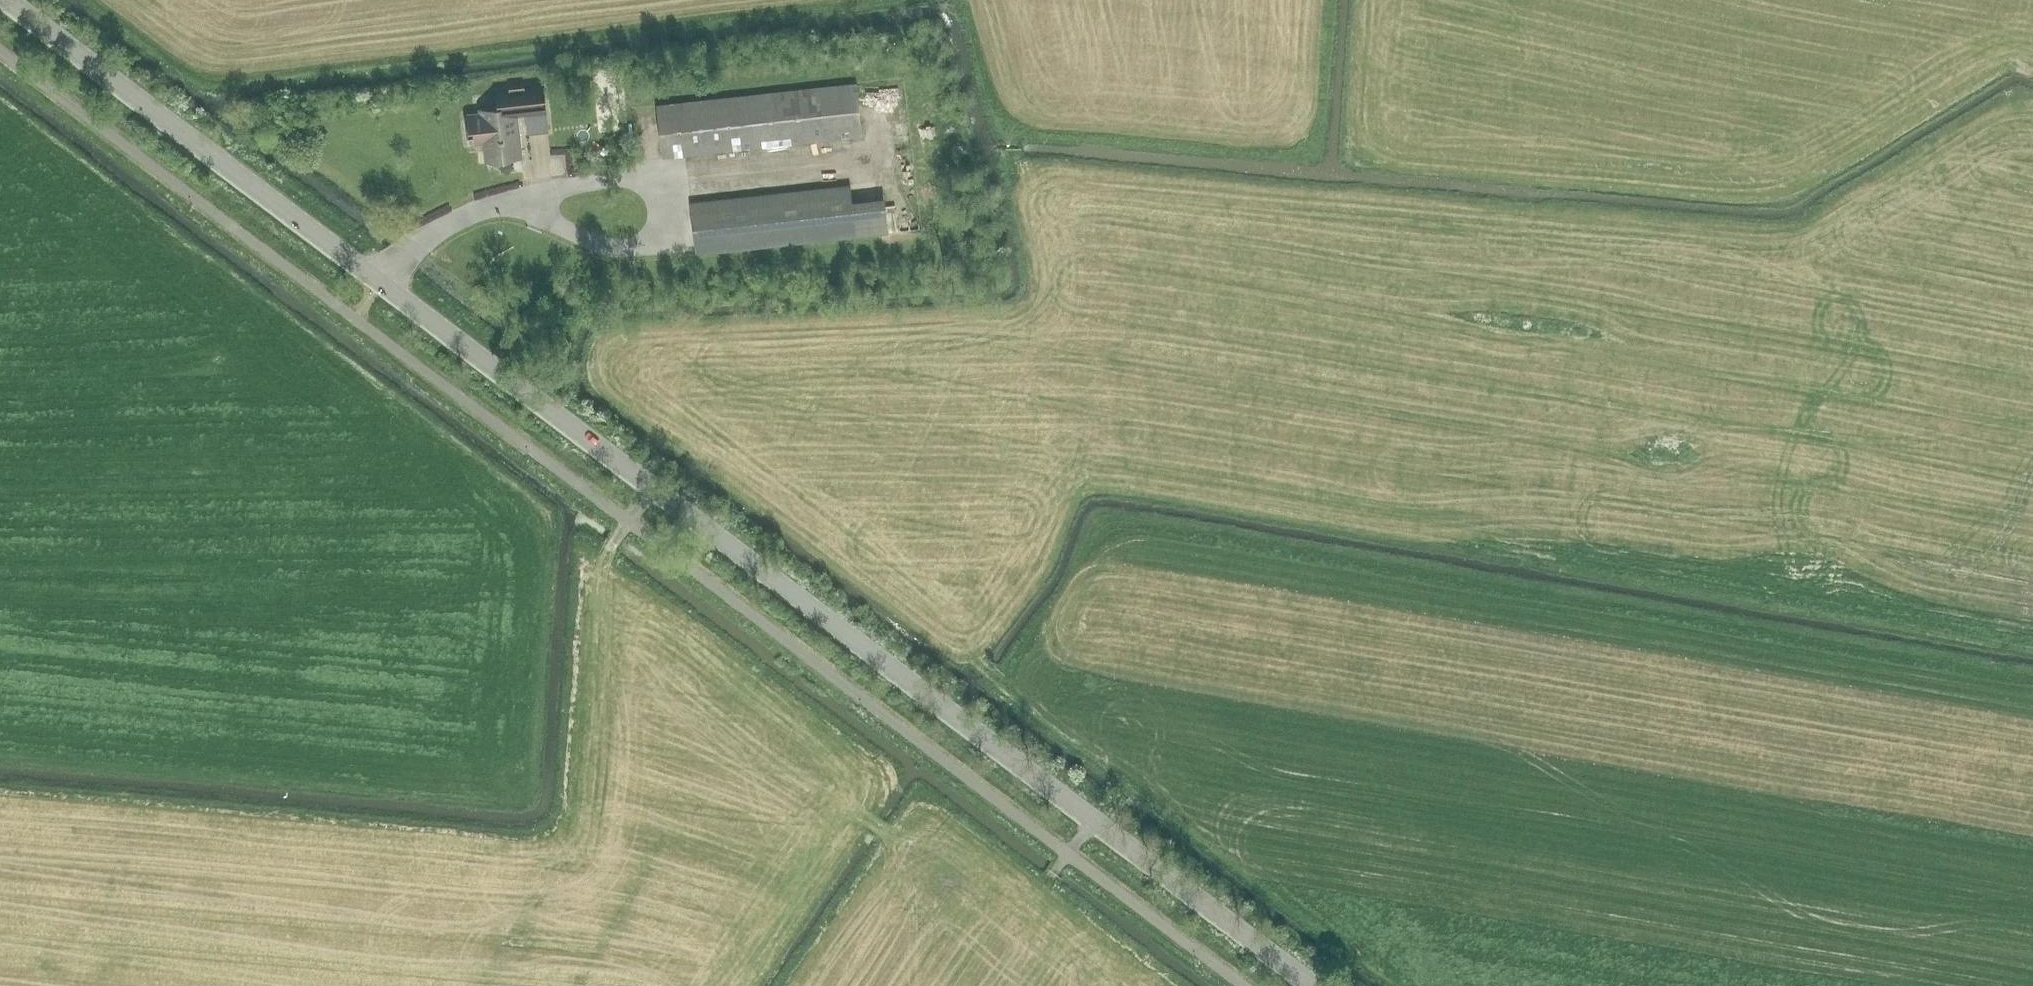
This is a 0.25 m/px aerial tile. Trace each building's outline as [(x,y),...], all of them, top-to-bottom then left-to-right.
[(656,106),(662,158),(862,136),(856,83),(656,106)] [(516,105),(480,109),(481,114),(467,115),(471,144),(484,143),(486,157),(522,153),(518,119),(531,117),(528,92),(515,94),(516,105)] [(851,184),(691,202),(697,254),(890,233),(886,197),(853,200),(851,184)]
